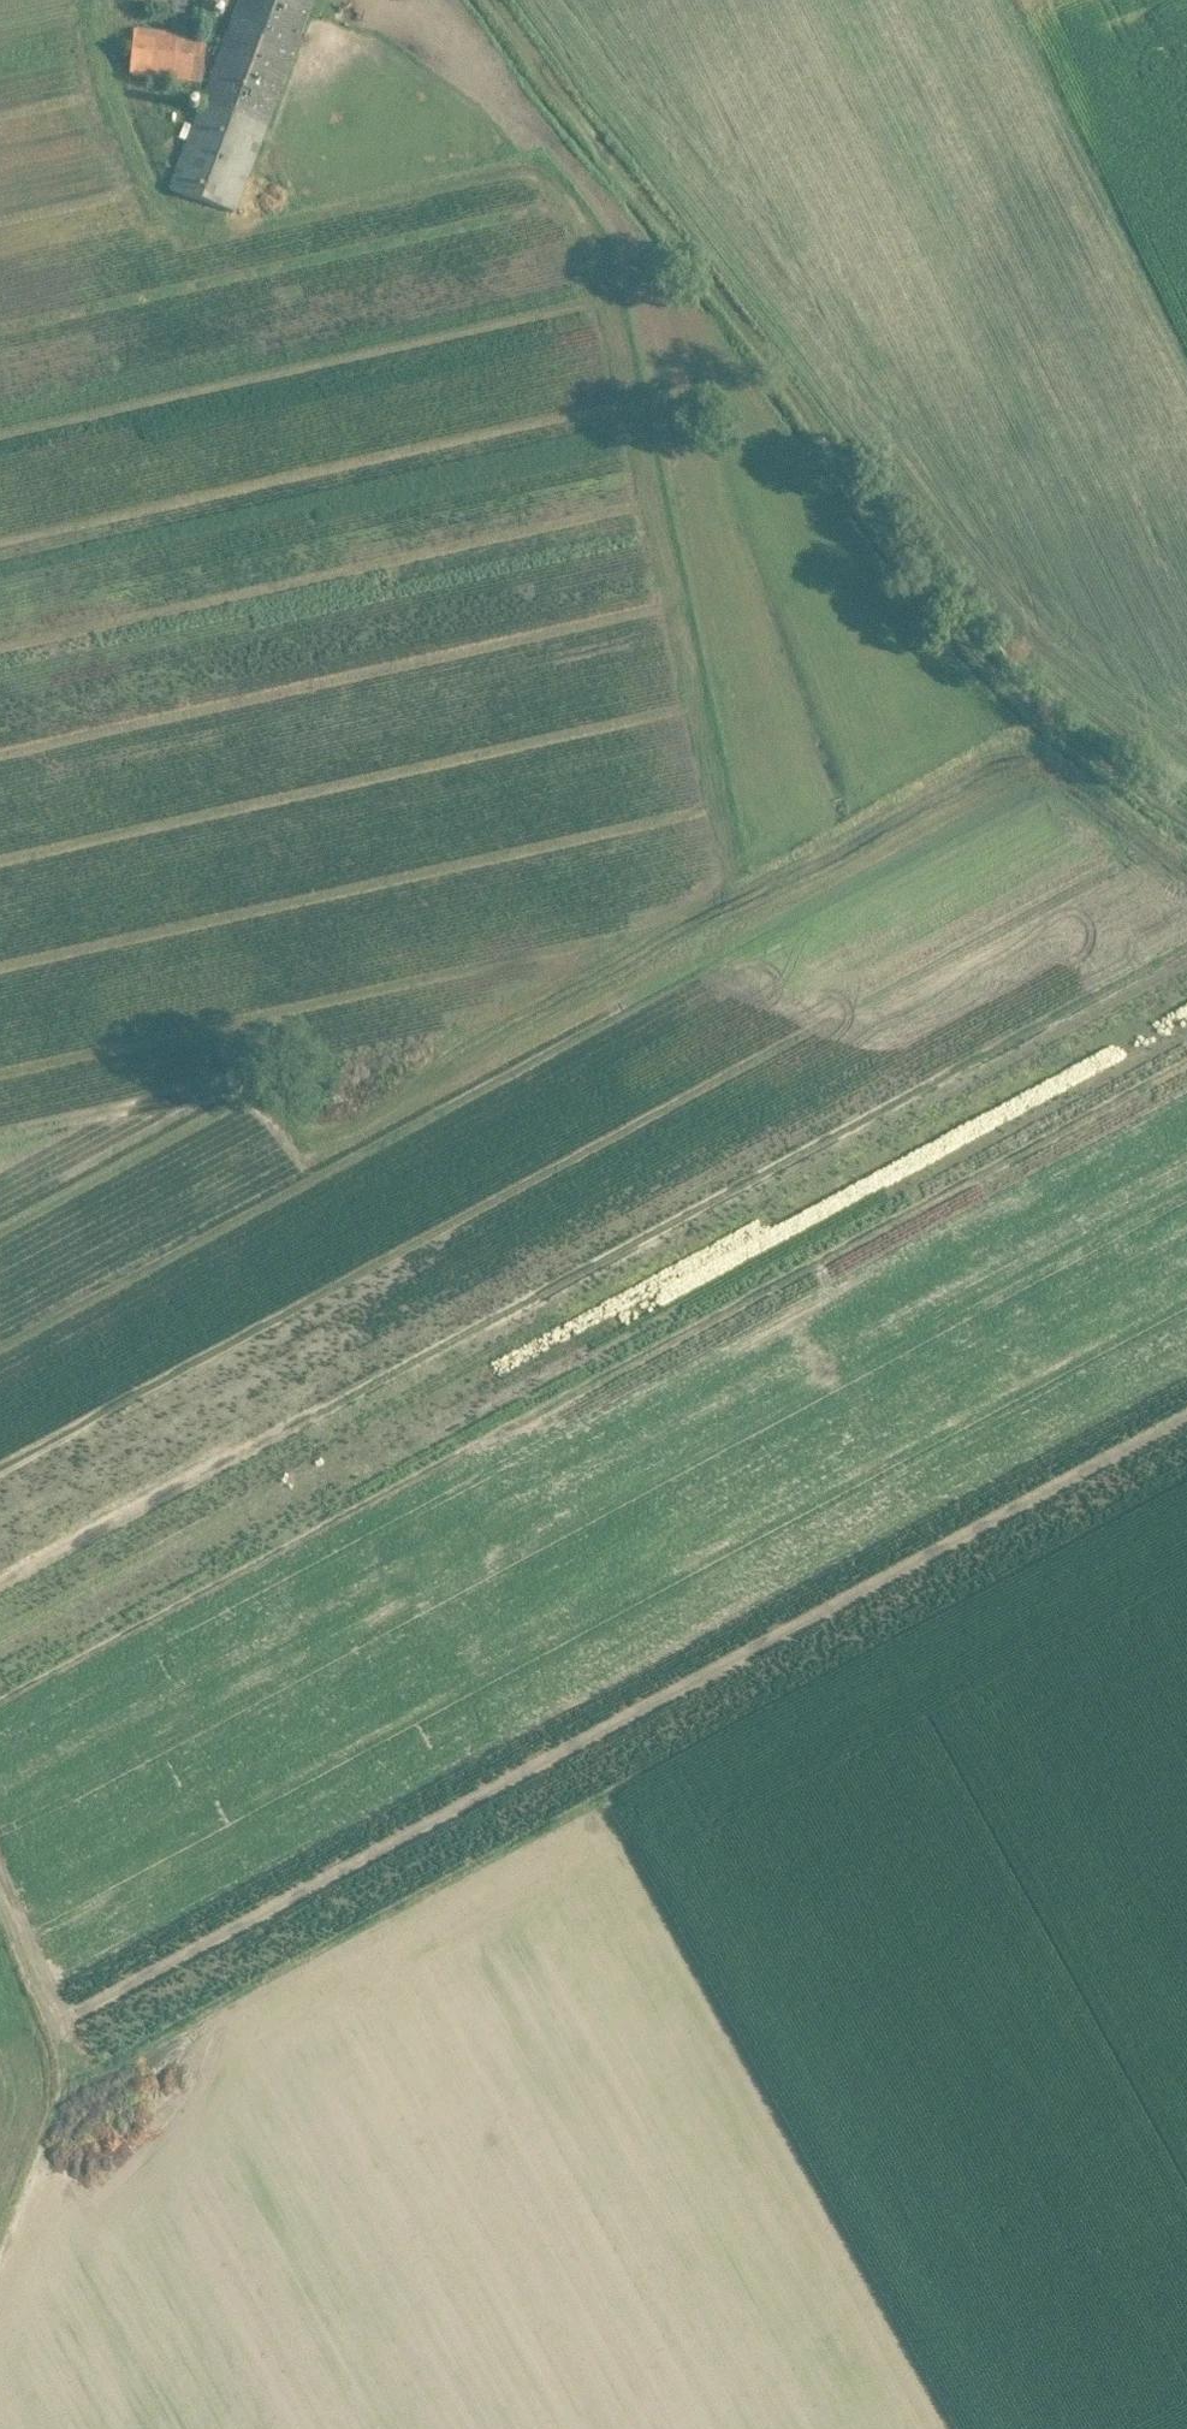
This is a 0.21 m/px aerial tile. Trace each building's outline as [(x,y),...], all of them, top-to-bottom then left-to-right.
[(185,13),(188,0),(132,0),(185,13)] [(172,191),(235,214),(314,0),(242,0),(172,191)] [(227,8),(229,0),(194,0),(227,8)] [(134,31),(130,76),(202,83),(206,39),(134,31)]
